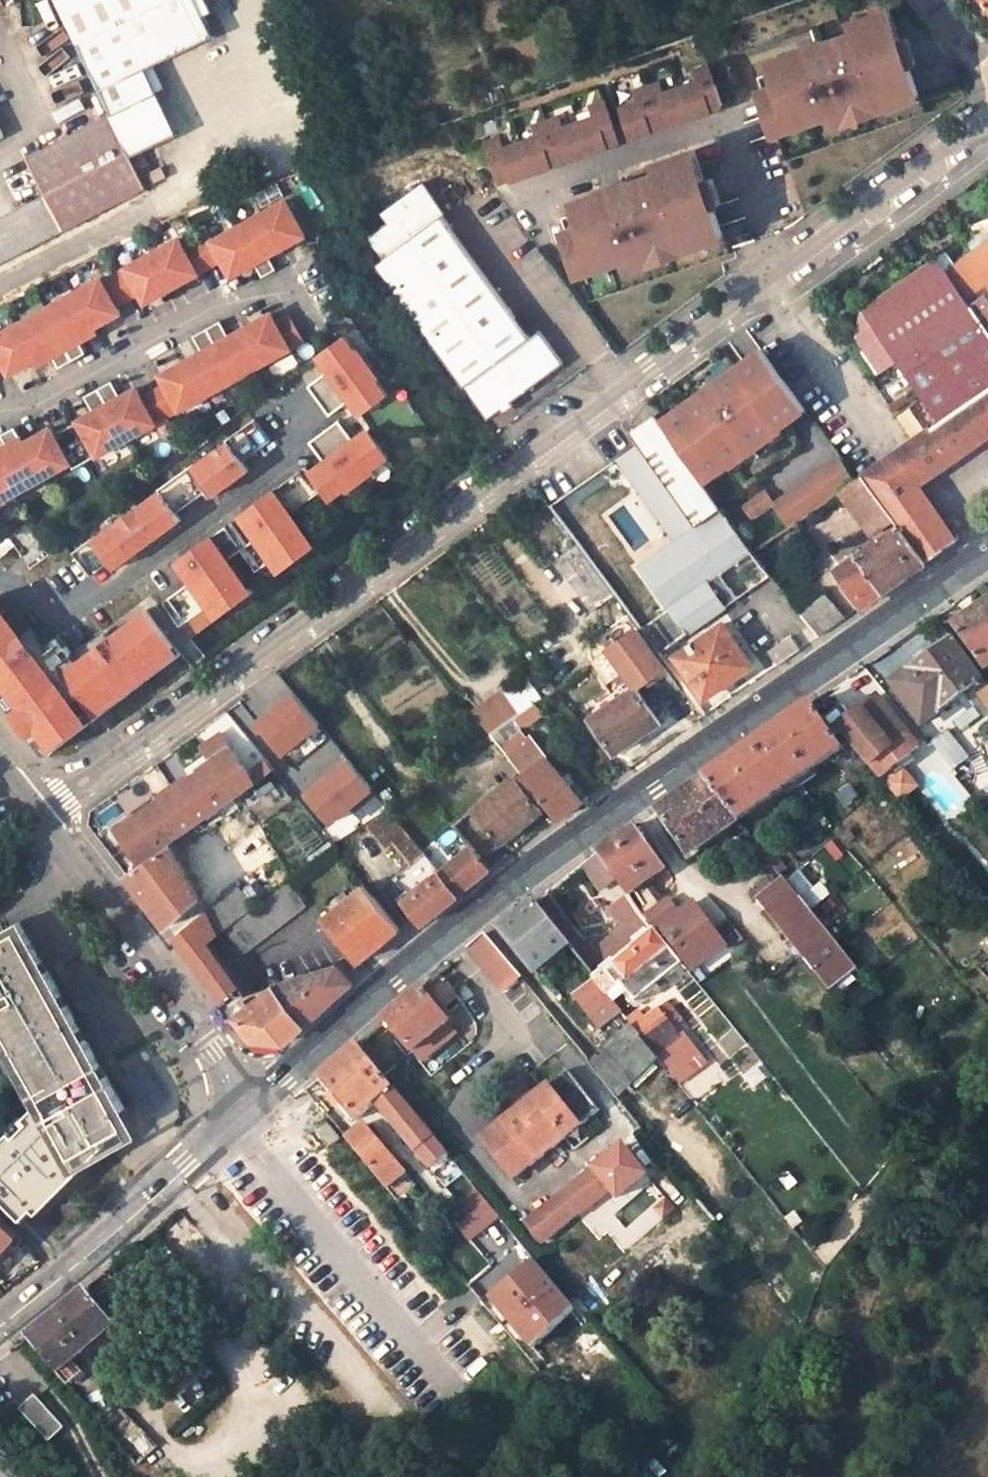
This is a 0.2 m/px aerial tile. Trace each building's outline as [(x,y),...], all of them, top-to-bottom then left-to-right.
[(115,122),(138,110),(126,86),(148,75),(215,41),(204,21),(193,0),(55,0),(115,122)] [(204,21),(212,17),(204,0),(193,0),(204,21)] [(887,39),(897,36),(887,8),(877,12),(887,39)] [(890,104),(918,93),(897,36),(887,39),(877,12),(849,21),(852,31),(820,42),(822,46),(796,55),(795,51),(767,60),(772,73),(755,78),(772,124),(799,114),(803,124),(831,114),(887,95),(890,104)] [(721,106),(707,66),(694,71),(698,82),(679,89),(662,94),(658,84),(635,92),(639,103),(621,108),(632,137),(721,106)] [(126,86),(138,110),(160,99),(148,75),(126,86)] [(831,114),(835,124),(890,104),(887,95),(831,114)] [(485,145),(498,184),(616,142),(602,103),(590,108),(594,119),(560,130),(557,119),(534,128),(538,138),(501,151),(497,140),(485,145)] [(772,124),(775,134),(803,124),(799,114),(772,124)] [(0,222),(0,250),(7,263),(150,193),(116,122),(30,164),(46,200),(0,222)] [(560,220),(577,267),(605,257),(608,267),(637,257),(692,238),(695,247),(724,237),(713,207),(721,205),(712,178),(704,181),(693,151),(655,165),(658,174),(626,186),(628,189),(602,198),(600,194),(573,204),(577,214),(560,220)] [(626,186),(600,194),(602,198),(628,189),(626,186)] [(280,249),(304,237),(284,202),(261,214),(280,249)] [(280,249),(261,214),(235,229),(254,264),(262,277),(274,270),(267,256),(280,249)] [(385,287),(485,419),(562,361),(537,328),(528,334),(437,215),(369,266),(385,287)] [(231,277),(254,264),(235,229),(211,242),(208,236),(196,243),(209,267),(221,260),(231,277)] [(637,257),(640,266),(695,247),(692,238),(637,257)] [(197,274),(209,267),(196,243),(184,249),(178,239),(152,253),(171,289),(197,274)] [(934,472),(987,439),(987,241),(956,262),(947,251),(865,308),(858,337),(881,372),(900,359),(941,421),(912,441),(934,472)] [(146,304),(171,289),(152,253),(125,267),(126,268),(114,274),(128,300),(139,293),(146,304)] [(605,257),(577,267),(580,277),(608,267),(605,257)] [(116,306),(128,300),(114,274),(103,281),(100,277),(74,292),(94,328),(121,314),(116,306)] [(81,342),(97,334),(94,328),(74,292),(44,309),(73,360),(87,353),(81,342)] [(60,367),(73,360),(44,309),(15,325),(35,361),(38,366),(54,357),(60,367)] [(246,332),(265,368),(304,346),(291,320),(278,327),(273,318),(246,332)] [(35,361),(15,325),(0,333),(0,366),(3,364),(9,374),(35,361)] [(209,332),(237,383),(265,368),(246,332),(231,341),(222,325),(209,332)] [(189,364),(208,399),(237,383),(209,332),(195,340),(204,355),(189,364)] [(348,402),(359,417),(390,395),(379,380),(382,378),(360,347),(357,350),(346,335),(315,358),(326,373),(333,381),(348,402)] [(780,428),(804,409),(759,349),(734,368),(780,428)] [(181,414),(208,399),(189,364),(162,378),(167,388),(155,395),(168,420),(180,413),(181,414)] [(691,465),(697,473),(723,454),(732,465),(780,428),(734,368),(660,423),(691,465)] [(326,373),(308,386),(330,416),(348,402),(333,381),(326,373)] [(168,420),(155,395),(142,401),(137,392),(121,400),(113,384),(100,391),(128,442),(157,427),(156,426),(168,420)] [(128,442),(100,391),(86,399),(95,415),(79,423),(67,430),(86,464),(98,458),(98,459),(128,442)] [(665,482),(691,465),(660,423),(655,415),(630,435),(665,482)] [(255,420),(228,441),(240,457),(243,461),(270,441),(255,420)] [(349,441),(353,439),(339,420),(309,442),(323,461),(349,441)] [(323,461),(308,471),(319,486),(322,490),(331,503),(346,491),(348,494),(377,472),(376,471),(391,458),(368,427),(353,439),(349,441),(323,461)] [(25,444),(16,429),(5,435),(9,446),(0,451),(0,467),(16,495),(44,480),(25,444)] [(86,464),(67,430),(55,436),(52,430),(25,444),(44,480),(71,465),(74,471),(86,464)] [(215,498),(250,471),(243,461),(240,457),(228,441),(192,467),(198,475),(215,498)] [(934,472),(912,441),(905,446),(897,452),(919,483),(928,477),(934,472)] [(899,525),(924,560),(958,536),(919,483),(897,452),(864,476),(899,525)] [(697,473),(706,484),(732,465),(723,454),(697,473)] [(840,493),(857,480),(839,455),(774,502),(792,527),(840,493)] [(699,527),(724,509),(706,484),(697,473),(691,465),(665,482),(699,527)] [(0,467),(0,504),(16,495),(0,467)] [(167,485),(160,490),(162,494),(171,506),(176,513),(203,492),(194,479),(198,475),(192,467),(167,485)] [(300,471),(277,488),(294,511),(322,490),(319,486),(313,490),(300,471)] [(899,525),(864,476),(857,480),(840,493),(876,542),(899,525)] [(294,511),(277,488),(238,517),(255,540),(266,555),(270,561),(280,574),(319,545),(294,511)] [(115,571),(182,522),(176,513),(171,506),(162,494),(160,490),(93,540),(105,556),(109,563),(115,571)] [(556,510),(578,544),(598,530),(574,497),(556,510)] [(669,610),(753,550),(724,509),(699,527),(640,570),(669,610)] [(899,525),(876,542),(837,569),(863,604),(924,560),(899,525)] [(255,540),(248,546),(244,541),(239,545),(225,527),(215,536),(231,558),(242,550),(257,570),(270,561),(266,555),(255,540)] [(215,536),(214,534),(175,562),(190,583),(207,606),(217,620),(256,592),(231,558),(215,536)] [(93,540),(73,553),(77,558),(83,554),(96,573),(109,563),(105,556),(93,540)] [(614,594),(578,544),(555,560),(593,610),(614,594)] [(770,573),(753,550),(669,610),(654,620),(671,644),(770,573)] [(190,583),(169,598),(183,616),(177,620),(181,625),(207,606),(190,583)] [(817,635),(843,617),(825,595),(800,613),(817,635)] [(19,705),(12,711),(30,736),(38,730),(53,750),(92,721),(76,700),(61,681),(41,654),(25,634),(0,600),(0,680),(19,705)] [(951,626),(983,670),(987,666),(987,600),(951,626)] [(97,717),(181,654),(147,608),(109,636),(78,660),(69,666),(63,671),(65,674),(78,691),(81,696),(97,717)] [(722,624),(676,657),(703,696),(749,664),(722,624)] [(676,679),(639,627),(593,661),(622,699),(595,718),(620,753),(664,720),(640,687),(664,669),(673,681),(676,679)] [(765,652),(775,665),(798,649),(789,636),(765,652)] [(950,641),(893,683),(921,724),(971,686),(983,700),(987,696),(987,687),(981,678),(979,679),(950,641)] [(255,689),(266,704),(289,687),(278,672),(255,689)] [(287,686),(250,720),(282,755),(319,721),(287,686)] [(622,699),(612,686),(585,706),(595,718),(622,699)] [(471,714),(488,736),(515,717),(499,693),(471,714)] [(908,734),(877,698),(840,727),(871,766),(908,734)] [(969,702),(947,717),(957,731),(979,716),(969,702)] [(488,736),(505,756),(528,737),(518,724),(528,723),(540,713),(534,704),(515,717),(488,736)] [(809,705),(702,779),(738,820),(742,817),(839,748),(809,705)] [(945,732),(930,744),(951,769),(966,757),(945,732)] [(918,745),(908,734),(871,766),(881,778),(918,745)] [(329,825),(373,787),(329,736),(285,774),(329,825)] [(508,760),(522,776),(545,757),(528,737),(505,756),(508,760)] [(212,763),(232,749),(230,744),(209,758),(212,763)] [(174,790),(198,825),(256,784),(233,749),(232,749),(212,763),(174,790)] [(545,757),(522,776),(558,817),(586,797),(573,782),(568,785),(545,757)] [(884,779),(897,801),(919,788),(906,766),(884,779)] [(144,776),(153,791),(168,782),(159,767),(144,776)] [(470,844),(482,859),(501,843),(542,810),(513,776),(452,826),(467,846),(470,844)] [(689,855),(738,820),(702,779),(657,811),(689,855)] [(198,825),(174,790),(136,815),(116,830),(140,865),(175,840),(198,825)] [(423,924),(459,894),(439,870),(388,807),(367,824),(388,848),(393,843),(411,864),(394,878),(409,897),(404,901),(423,924)] [(136,815),(133,812),(112,825),(116,830),(136,815)] [(844,832),(850,838),(857,830),(852,824),(844,832)] [(665,868),(635,826),(596,853),(628,896),(665,868)] [(201,917),(209,909),(203,899),(206,895),(175,840),(140,865),(126,874),(166,927),(174,922),(191,910),(195,907),(201,917)] [(508,853),(501,843),(482,859),(490,868),(508,853)] [(439,870),(459,894),(490,868),(482,859),(470,844),(467,846),(439,870)] [(764,879),(770,886),(787,873),(768,850),(761,856),(773,872),(764,879)] [(862,968),(787,873),(770,886),(761,893),(836,989),(862,968)] [(292,880),(255,906),(228,927),(248,951),(311,905),(292,880)] [(400,927),(366,885),(324,918),(358,961),(400,927)] [(237,887),(209,909),(221,933),(228,927),(255,906),(237,887)] [(715,919),(720,925),(727,919),(709,896),(699,903),(713,921),(715,919)] [(667,901),(642,914),(655,930),(657,932),(661,929),(696,969),(726,945),(692,905),(679,914),(667,901)] [(534,903),(501,930),(534,973),(569,946),(534,903)] [(223,1001),(238,990),(245,985),(211,940),(221,933),(209,909),(201,917),(175,938),(223,1001)] [(194,916),(191,910),(174,922),(178,927),(194,916)] [(23,1218),(34,1209),(101,1142),(125,1129),(118,1115),(126,1111),(46,970),(44,970),(18,925),(0,935),(0,1031),(40,1104),(35,1107),(25,1118),(29,1122),(16,1135),(11,1131),(0,1142),(0,1195),(23,1218)] [(683,965),(657,932),(655,930),(630,950),(632,954),(613,968),(606,974),(633,1005),(683,965)] [(484,933),(467,948),(502,991),(519,976),(484,933)] [(621,1014),(633,1005),(606,974),(613,968),(609,965),(594,977),(599,983),(613,1000),(610,1002),(621,1014)] [(245,985),(238,990),(241,993),(225,1004),(253,1039),(282,1043),(352,982),(337,966),(280,990),(250,994),(245,985)] [(599,983),(578,999),(602,1027),(621,1014),(610,1002),(613,1000),(599,983)] [(384,1020),(412,1052),(446,1021),(421,989),(384,1020)] [(667,1068),(656,1055),(626,1019),(621,1014),(602,1027),(578,999),(574,995),(560,1008),(588,1040),(599,1031),(611,1045),(606,1049),(631,1079),(645,1067),(656,1077),(667,1068)] [(636,1011),(626,1019),(656,1055),(667,1068),(679,1084),(707,1061),(681,1031),(679,1034),(673,1026),(680,1020),(665,1003),(644,1020),(636,1011)] [(446,1021),(412,1052),(420,1061),(454,1029),(446,1021)] [(35,1107),(40,1104),(0,1031),(0,1043),(35,1107)] [(421,1122),(355,1046),(319,1078),(357,1119),(375,1101),(377,1112),(417,1152),(433,1167),(447,1154),(433,1137),(421,1122)] [(614,1093),(631,1079),(606,1049),(589,1062),(614,1093)] [(751,1088),(767,1077),(758,1063),(742,1074),(751,1088)] [(715,1065),(684,1081),(693,1097),(723,1081),(715,1065)] [(598,1112),(566,1072),(534,1099),(519,1082),(499,1098),(513,1116),(486,1137),(517,1176),(520,1173),(564,1138),(598,1112)] [(16,1135),(29,1122),(25,1118),(11,1131),(16,1135)] [(340,1139),(328,1124),(320,1131),(332,1146),(340,1139)] [(364,1125),(345,1141),(385,1188),(405,1171),(364,1125)] [(34,1209),(38,1214),(105,1147),(101,1142),(34,1209)] [(596,1166),(527,1222),(545,1244),(614,1188),(596,1166)] [(476,1192),(452,1211),(474,1238),(497,1219),(476,1192)] [(16,1234),(0,1218),(0,1251),(16,1234)] [(426,1220),(417,1227),(428,1241),(437,1234),(426,1220)] [(573,1308),(534,1261),(490,1299),(532,1349),(573,1308)] [(83,1292),(24,1339),(67,1385),(83,1371),(72,1358),(110,1325),(83,1292)] [(36,1397),(20,1410),(48,1442),(64,1429),(36,1397)] [(158,1447),(115,1405),(98,1419),(139,1463),(158,1447)]
